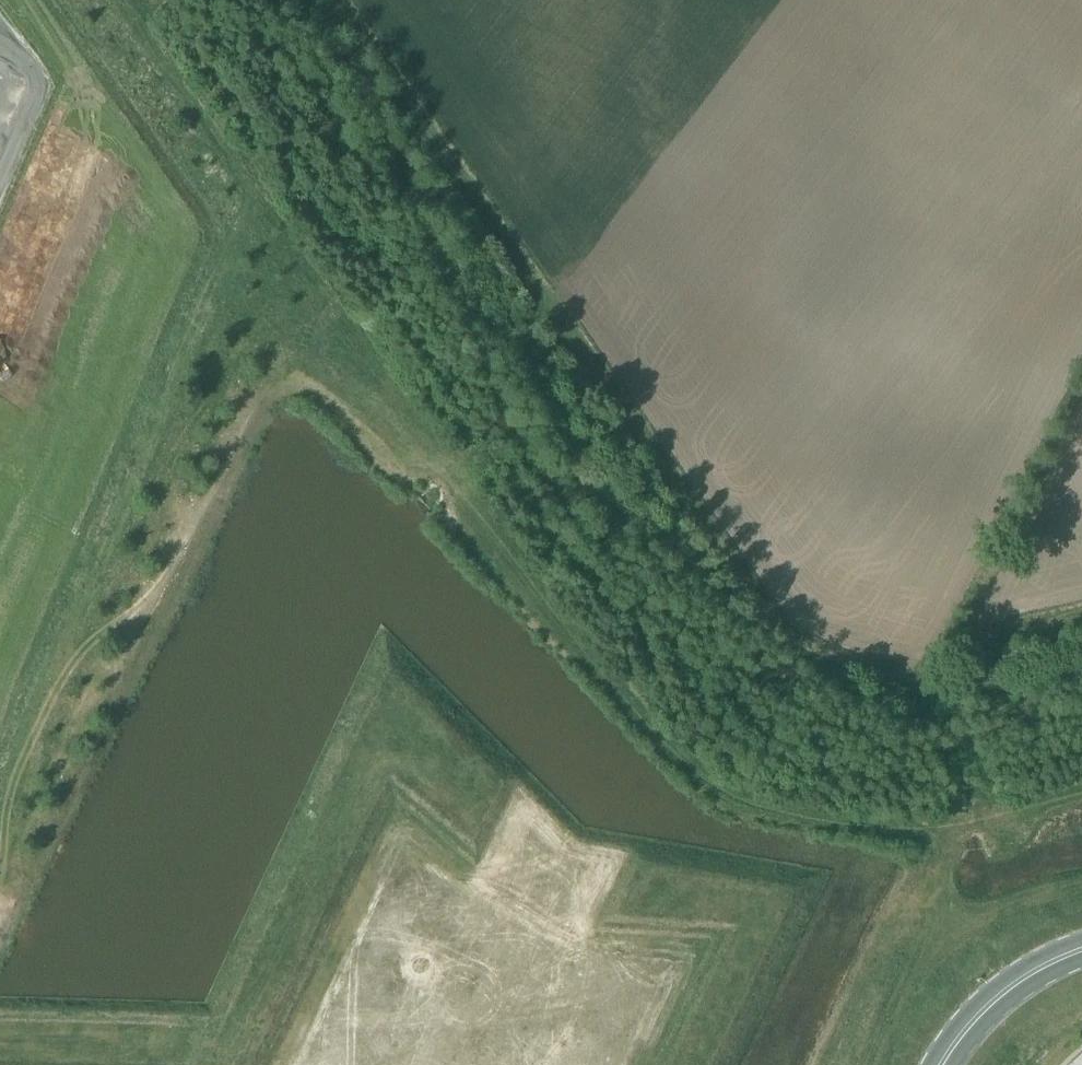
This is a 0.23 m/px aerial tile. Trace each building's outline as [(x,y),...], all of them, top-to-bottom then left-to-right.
[(1067,1064),(1081,1064),(1081,1051),(1067,1064)]
